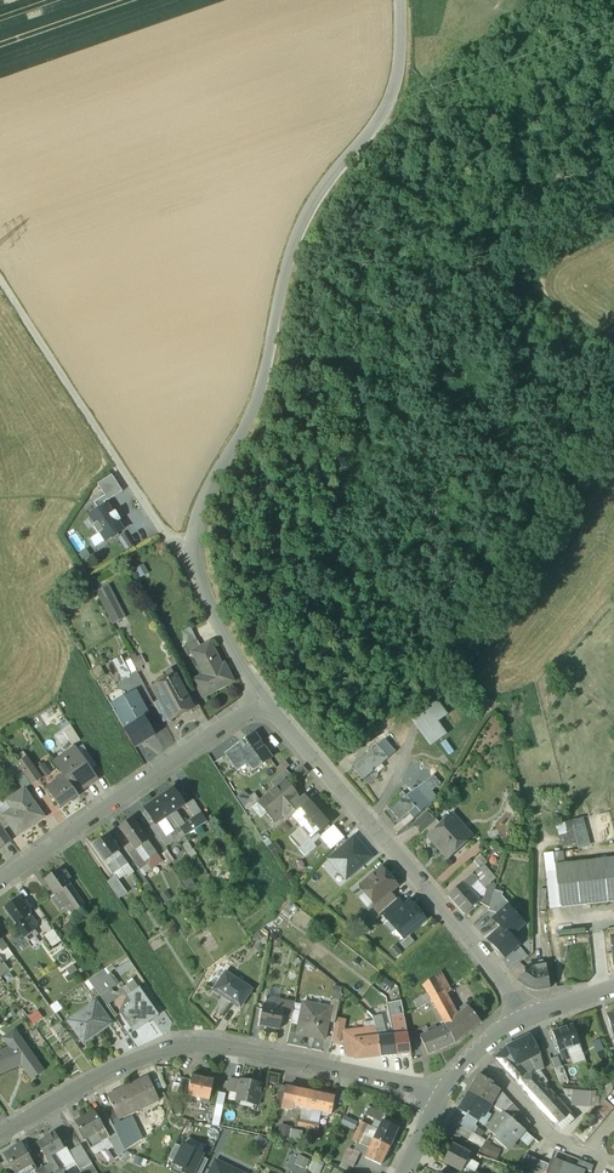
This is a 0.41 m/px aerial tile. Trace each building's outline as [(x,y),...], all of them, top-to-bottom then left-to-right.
[(112,475),(97,484),(105,495),(108,500),(108,501),(122,491),(112,475)] [(105,495),(94,502),(99,511),(107,505),(105,502),(108,500),(105,495)] [(99,511),(90,516),(95,525),(93,526),(98,534),(100,532),(106,541),(123,530),(117,521),(119,519),(115,513),(113,514),(107,505),(99,511)] [(126,533),(119,537),(125,550),(133,547),(126,533)] [(106,587),(96,592),(113,624),(123,619),(106,587)] [(197,640),(183,647),(187,655),(191,653),(191,652),(200,647),(197,640)] [(222,665),(210,642),(200,647),(191,652),(191,653),(200,668),(205,666),(212,677),(196,686),(202,698),(218,689),(217,688),(223,685),(224,686),(233,681),(224,663),(222,665)] [(130,660),(137,673),(142,670),(141,666),(145,664),(141,655),(137,657),(135,654),(129,657),(130,660)] [(122,657),(114,662),(123,680),(137,673),(130,660),(125,663),(122,657)] [(174,677),(153,688),(170,720),(191,709),(183,693),(174,677)] [(190,690),(183,693),(191,709),(192,713),(200,709),(190,690)] [(135,691),(109,705),(123,730),(142,717),(148,714),(135,691)] [(437,703),(413,721),(431,746),(446,735),(437,723),(447,715),(437,703)] [(142,717),(123,730),(134,749),(153,735),(142,717)] [(80,740),(70,724),(61,730),(71,745),(80,740)] [(240,744),(227,754),(236,767),(246,760),(253,771),(271,758),(255,734),(249,738),(248,737),(240,743),(240,744)] [(378,746),(353,768),(365,780),(389,758),(378,746)] [(74,748),(54,762),(65,777),(76,793),(96,779),(74,748)] [(40,777),(26,757),(16,764),(30,784),(40,777)] [(286,769),(270,783),(276,789),(285,781),(291,776),(286,769)] [(65,777),(57,782),(58,783),(49,790),(55,799),(53,800),(60,810),(71,802),(70,800),(77,795),(76,793),(65,777)] [(276,789),(259,803),(260,804),(264,801),(270,808),(267,810),(275,820),(274,821),(275,822),(283,815),(294,806),(290,802),(298,796),(285,781),(276,789)] [(424,783),(406,796),(416,807),(408,814),(414,821),(437,800),(424,783)] [(174,788),(159,799),(170,815),(176,811),(185,804),(174,788)] [(3,815),(2,815),(9,826),(16,835),(43,817),(24,789),(12,797),(17,805),(3,815)] [(294,806),(299,812),(309,803),(304,796),(300,799),(298,796),(290,802),(294,806)] [(416,807),(406,796),(390,810),(400,821),(408,814),(416,807)] [(159,799),(145,809),(146,811),(153,820),(156,825),(158,824),(165,818),(170,815),(159,799)] [(193,799),(185,804),(191,813),(198,808),(193,799)] [(299,812),(293,817),(301,827),(308,835),(314,830),(317,834),(328,824),(309,803),(299,812)] [(294,806),(283,815),(288,821),(293,817),(299,812),(294,806)] [(0,810),(0,824),(4,830),(9,826),(2,815),(3,815),(0,810)] [(153,820),(146,811),(142,814),(149,823),(153,820)] [(176,811),(170,815),(179,827),(184,823),(176,811)] [(184,823),(179,827),(184,836),(206,821),(201,813),(184,823)] [(427,813),(414,825),(421,833),(427,827),(434,821),(427,813)] [(432,833),(431,834),(436,840),(434,842),(449,858),(467,842),(457,830),(462,825),(452,814),(439,826),(432,833)] [(170,815),(165,818),(173,831),(179,827),(170,815)] [(131,818),(119,827),(135,850),(136,850),(148,841),(131,818)] [(434,821),(427,827),(432,833),(439,826),(434,821)] [(559,824),(564,846),(576,844),(572,821),(559,824)] [(334,823),(319,836),(331,849),(345,837),(334,823)] [(0,824),(0,848),(11,841),(4,830),(0,824)] [(156,825),(151,829),(160,841),(165,838),(166,836),(158,824),(156,825)] [(173,831),(169,834),(175,842),(184,836),(179,827),(173,831)] [(301,827),(289,837),(299,849),(317,834),(314,830),(308,835),(301,827)] [(118,851),(107,836),(93,846),(104,861),(118,851)] [(371,857),(354,838),(330,859),(347,878),(371,857)] [(198,847),(192,839),(187,841),(188,842),(193,850),(198,847)] [(148,841),(136,850),(143,861),(145,863),(157,854),(148,841)] [(193,850),(188,842),(183,845),(191,858),(197,855),(193,850)] [(135,850),(129,854),(137,866),(143,861),(136,850),(135,850)] [(168,851),(163,854),(170,864),(175,861),(168,851)] [(550,910),(559,909),(554,865),(553,853),(544,854),(550,910)] [(163,861),(157,854),(145,863),(147,866),(140,871),(143,876),(163,861)] [(480,855),(474,861),(479,867),(480,867),(480,868),(484,865),(487,862),(480,855)] [(115,859),(107,865),(113,874),(121,868),(117,862),(115,859)] [(554,865),(559,909),(613,903),(613,859),(554,865)] [(143,861),(137,866),(140,871),(147,866),(145,863),(143,861)] [(479,867),(473,873),(463,882),(468,888),(478,880),(486,890),(492,882),(495,878),(484,865),(480,868),(480,867),(479,867)] [(381,868),(365,883),(362,883),(359,885),(359,889),(362,892),(364,892),(375,904),(376,905),(390,893),(397,887),(390,879),(389,880),(386,876),(387,875),(381,868)] [(59,870),(45,880),(55,895),(56,895),(61,891),(69,886),(70,885),(67,880),(62,874),(59,870)] [(127,893),(115,876),(107,882),(119,899),(127,893)] [(190,876),(181,881),(186,889),(194,884),(190,876)] [(478,880),(468,888),(479,901),(481,904),(486,890),(478,880)] [(468,888),(463,882),(448,895),(465,914),(479,901),(468,888)] [(492,882),(486,890),(481,904),(482,903),(489,908),(495,890),(496,887),(492,882)] [(69,886),(61,891),(70,902),(77,897),(69,886)] [(503,892),(495,890),(489,908),(489,911),(496,913),(498,915),(508,906),(508,907),(510,905),(502,896),(503,892)] [(61,891),(56,895),(55,895),(51,898),(59,910),(66,905),(70,902),(61,891)] [(168,891),(162,894),(166,902),(172,898),(168,891)] [(390,893),(376,905),(375,904),(373,906),(379,914),(381,913),(396,900),(390,893)] [(70,902),(66,905),(75,916),(85,908),(77,897),(70,902)] [(396,900),(381,913),(389,921),(391,919),(404,906),(398,898),(396,900)] [(19,899),(4,909),(15,925),(22,920),(30,914),(19,899)] [(410,901),(404,906),(391,919),(389,921),(404,939),(426,920),(410,901)] [(508,907),(508,906),(498,915),(493,919),(501,928),(502,927),(511,936),(524,924),(508,907)] [(22,920),(15,925),(24,937),(31,932),(22,920)] [(511,936),(502,927),(501,928),(488,940),(505,957),(518,945),(511,936)] [(45,935),(53,946),(62,940),(54,929),(45,935)] [(1,938),(0,939),(0,950),(2,954),(9,948),(1,938)] [(546,967),(533,969),(527,966),(517,981),(527,987),(533,990),(540,990),(550,988),(546,967)] [(103,970),(95,975),(99,981),(107,975),(103,970)] [(226,972),(214,990),(240,1007),(251,989),(226,972)] [(438,974),(422,985),(427,993),(432,1000),(433,1002),(444,1024),(454,1019),(453,1018),(455,1017),(444,996),(450,991),(448,988),(438,974)] [(95,975),(88,980),(100,996),(107,991),(99,981),(95,975)] [(139,988),(129,995),(135,1005),(121,1015),(133,1032),(158,1015),(139,988)] [(427,993),(413,1002),(418,1009),(429,1001),(432,1000),(427,993)] [(340,1000),(331,999),(330,1008),(331,1008),(328,1022),(335,1024),(336,1019),(340,1000)] [(295,1003),(285,1001),(285,1005),(283,1009),(284,1009),(283,1015),(292,1017),(295,1003)] [(96,1003),(69,1021),(76,1031),(81,1027),(89,1038),(110,1024),(96,1003)] [(330,1008),(303,1003),(303,1005),(295,1003),(292,1017),(291,1023),(299,1025),(297,1034),(325,1040),(328,1022),(331,1008),(330,1008)] [(281,1008),(264,1004),(260,1025),(280,1029),(283,1015),(284,1009),(283,1009),(281,1008)] [(455,1017),(453,1018),(454,1019),(444,1024),(445,1026),(454,1043),(456,1042),(481,1022),(468,1006),(455,1017)] [(376,1007),(367,1011),(373,1017),(379,1015),(376,1007)] [(403,1014),(396,1015),(399,1030),(402,1032),(402,1035),(407,1034),(403,1014)] [(379,1015),(373,1017),(374,1021),(375,1023),(376,1032),(383,1030),(380,1019),(379,1015)] [(335,1024),(332,1040),(340,1042),(345,1041),(344,1032),(345,1032),(344,1028),(343,1028),(344,1021),(336,1019),(335,1024)] [(345,1032),(344,1032),(345,1041),(347,1055),(356,1058),(381,1055),(378,1038),(376,1032),(375,1023),(345,1032)] [(573,1025),(553,1031),(557,1045),(559,1051),(567,1048),(579,1044),(573,1025)] [(429,1033),(420,1037),(428,1055),(448,1046),(454,1043),(445,1026),(438,1029),(429,1033)] [(383,1030),(376,1032),(378,1038),(386,1037),(383,1030)] [(402,1035),(394,1035),(395,1037),(396,1055),(411,1053),(407,1034),(402,1035)] [(530,1034),(506,1046),(516,1064),(522,1061),(530,1057),(540,1052),(530,1034)] [(386,1037),(378,1038),(381,1055),(381,1056),(396,1055),(395,1037),(386,1037)] [(43,1071),(19,1038),(8,1045),(18,1060),(31,1079),(43,1071)] [(579,1044),(567,1048),(570,1058),(582,1053),(579,1044)] [(516,1064),(506,1046),(494,1057),(517,1082),(521,1078),(526,1074),(525,1073),(516,1064)] [(0,1053),(0,1068),(18,1060),(10,1048),(0,1053)] [(567,1048),(559,1051),(563,1060),(570,1058),(567,1048)] [(540,1052),(530,1057),(537,1071),(544,1068),(540,1052)] [(563,1066),(555,1069),(560,1082),(568,1082),(563,1066)] [(531,1069),(525,1073),(526,1074),(521,1078),(522,1080),(526,1077),(534,1072),(531,1069)] [(534,1072),(526,1077),(529,1080),(524,1083),(556,1118),(557,1117),(558,1118),(559,1118),(562,1121),(569,1115),(570,1114),(537,1079),(538,1078),(534,1072)] [(493,1083),(479,1074),(469,1091),(491,1105),(500,1090),(491,1085),(493,1083)] [(213,1081),(192,1076),(188,1095),(209,1100),(213,1081)] [(148,1077),(108,1096),(112,1105),(111,1105),(114,1111),(118,1119),(129,1114),(159,1100),(148,1077)] [(240,1080),(232,1078),(228,1080),(227,1087),(229,1091),(237,1093),(240,1080)] [(522,1080),(521,1078),(517,1082),(556,1126),(557,1125),(562,1121),(559,1118),(558,1118),(557,1117),(556,1118),(524,1083),(524,1082),(522,1080)] [(261,1084),(241,1079),(237,1093),(236,1101),(258,1105),(260,1095),(259,1094),(261,1084)] [(280,1085),(276,1107),(282,1108),(287,1087),(280,1085)] [(590,1088),(572,1086),(572,1093),(571,1104),(589,1105),(590,1097),(590,1088)] [(295,1088),(287,1087),(282,1108),(291,1110),(292,1106),(295,1088)] [(315,1093),(295,1088),(292,1106),(302,1108),(312,1110),(315,1093)] [(512,1104),(500,1090),(491,1105),(503,1112),(504,1112),(503,1112),(512,1104)] [(491,1105),(469,1091),(458,1109),(478,1121),(481,1115),(484,1116),(491,1105)] [(335,1097),(315,1093),(312,1110),(321,1112),(331,1114),(335,1097)] [(593,1114),(602,1121),(613,1107),(605,1100),(593,1114)] [(529,1123),(512,1104),(503,1112),(504,1112),(523,1129),(529,1123)] [(388,1115),(368,1106),(365,1114),(375,1119),(382,1122),(382,1121),(385,1122),(388,1115)] [(312,1110),(302,1108),(300,1120),(309,1122),(312,1110)] [(321,1112),(312,1110),(309,1122),(319,1124),(321,1112)] [(129,1114),(118,1119),(114,1111),(107,1114),(124,1151),(137,1143),(142,1139),(129,1114)] [(360,1118),(346,1111),(340,1123),(355,1129),(360,1118)] [(95,1112),(88,1116),(87,1115),(87,1116),(77,1122),(76,1121),(75,1122),(91,1148),(107,1138),(109,1137),(99,1119),(95,1112)] [(523,1129),(504,1112),(503,1112),(488,1130),(496,1137),(495,1139),(506,1149),(523,1129)] [(107,1114),(99,1119),(109,1137),(107,1138),(110,1144),(112,1144),(118,1157),(124,1151),(107,1114)] [(333,1122),(339,1124),(341,1116),(335,1114),(333,1122)] [(593,1114),(576,1134),(585,1142),(602,1121),(593,1114)] [(562,1121),(557,1125),(560,1128),(562,1129),(573,1119),(569,1115),(562,1121)] [(300,1120),(299,1119),(297,1126),(308,1128),(309,1122),(300,1120)] [(382,1121),(382,1122),(375,1119),(371,1127),(378,1130),(374,1139),(390,1146),(398,1128),(385,1122),(382,1121)] [(319,1124),(309,1122),(308,1128),(318,1130),(319,1124)] [(367,1125),(361,1122),(357,1131),(363,1134),(367,1125)] [(290,1144),(301,1146),(304,1132),(293,1130),(294,1127),(279,1125),(277,1139),(291,1141),(290,1144)] [(371,1127),(367,1125),(363,1134),(374,1139),(378,1130),(371,1127)] [(363,1134),(357,1131),(352,1140),(357,1143),(358,1144),(363,1134)] [(54,1132),(37,1143),(55,1172),(63,1166),(58,1158),(62,1155),(59,1151),(64,1148),(54,1132)] [(486,1140),(473,1132),(468,1140),(482,1147),(486,1140)] [(374,1139),(363,1134),(358,1144),(357,1143),(354,1150),(359,1153),(366,1156),(374,1139)] [(262,1152),(267,1140),(258,1136),(253,1148),(262,1152)] [(390,1146),(374,1139),(366,1156),(365,1158),(381,1165),(390,1146)] [(137,1143),(124,1151),(130,1153),(139,1148),(137,1143)] [(175,1144),(168,1159),(175,1162),(182,1147),(175,1144)] [(471,1153),(453,1144),(444,1163),(462,1171),(463,1168),(468,1159),(471,1153)] [(4,1155),(16,1172),(25,1172),(35,1167),(21,1145),(4,1155)] [(183,1145),(182,1147),(175,1162),(174,1163),(184,1168),(182,1171),(186,1172),(194,1172),(202,1156),(203,1154),(183,1145)] [(354,1150),(349,1148),(345,1155),(356,1161),(360,1154),(359,1154),(359,1153),(354,1150)] [(124,1151),(118,1157),(123,1161),(130,1153),(124,1151)] [(586,1168),(591,1170),(594,1164),(557,1151),(549,1172),(584,1172),(586,1168)] [(356,1161),(345,1155),(342,1162),(353,1168),(356,1161)] [(202,1156),(194,1172),(202,1172),(208,1160),(202,1156)] [(300,1156),(296,1165),(306,1169),(310,1161),(300,1156)] [(477,1164),(468,1159),(463,1168),(473,1172),(477,1164)] [(534,1159),(528,1172),(545,1172),(548,1165),(534,1159)] [(216,1161),(210,1172),(241,1172),(216,1161)] [(314,1162),(310,1171),(315,1172),(320,1172),(323,1167),(314,1162)]
